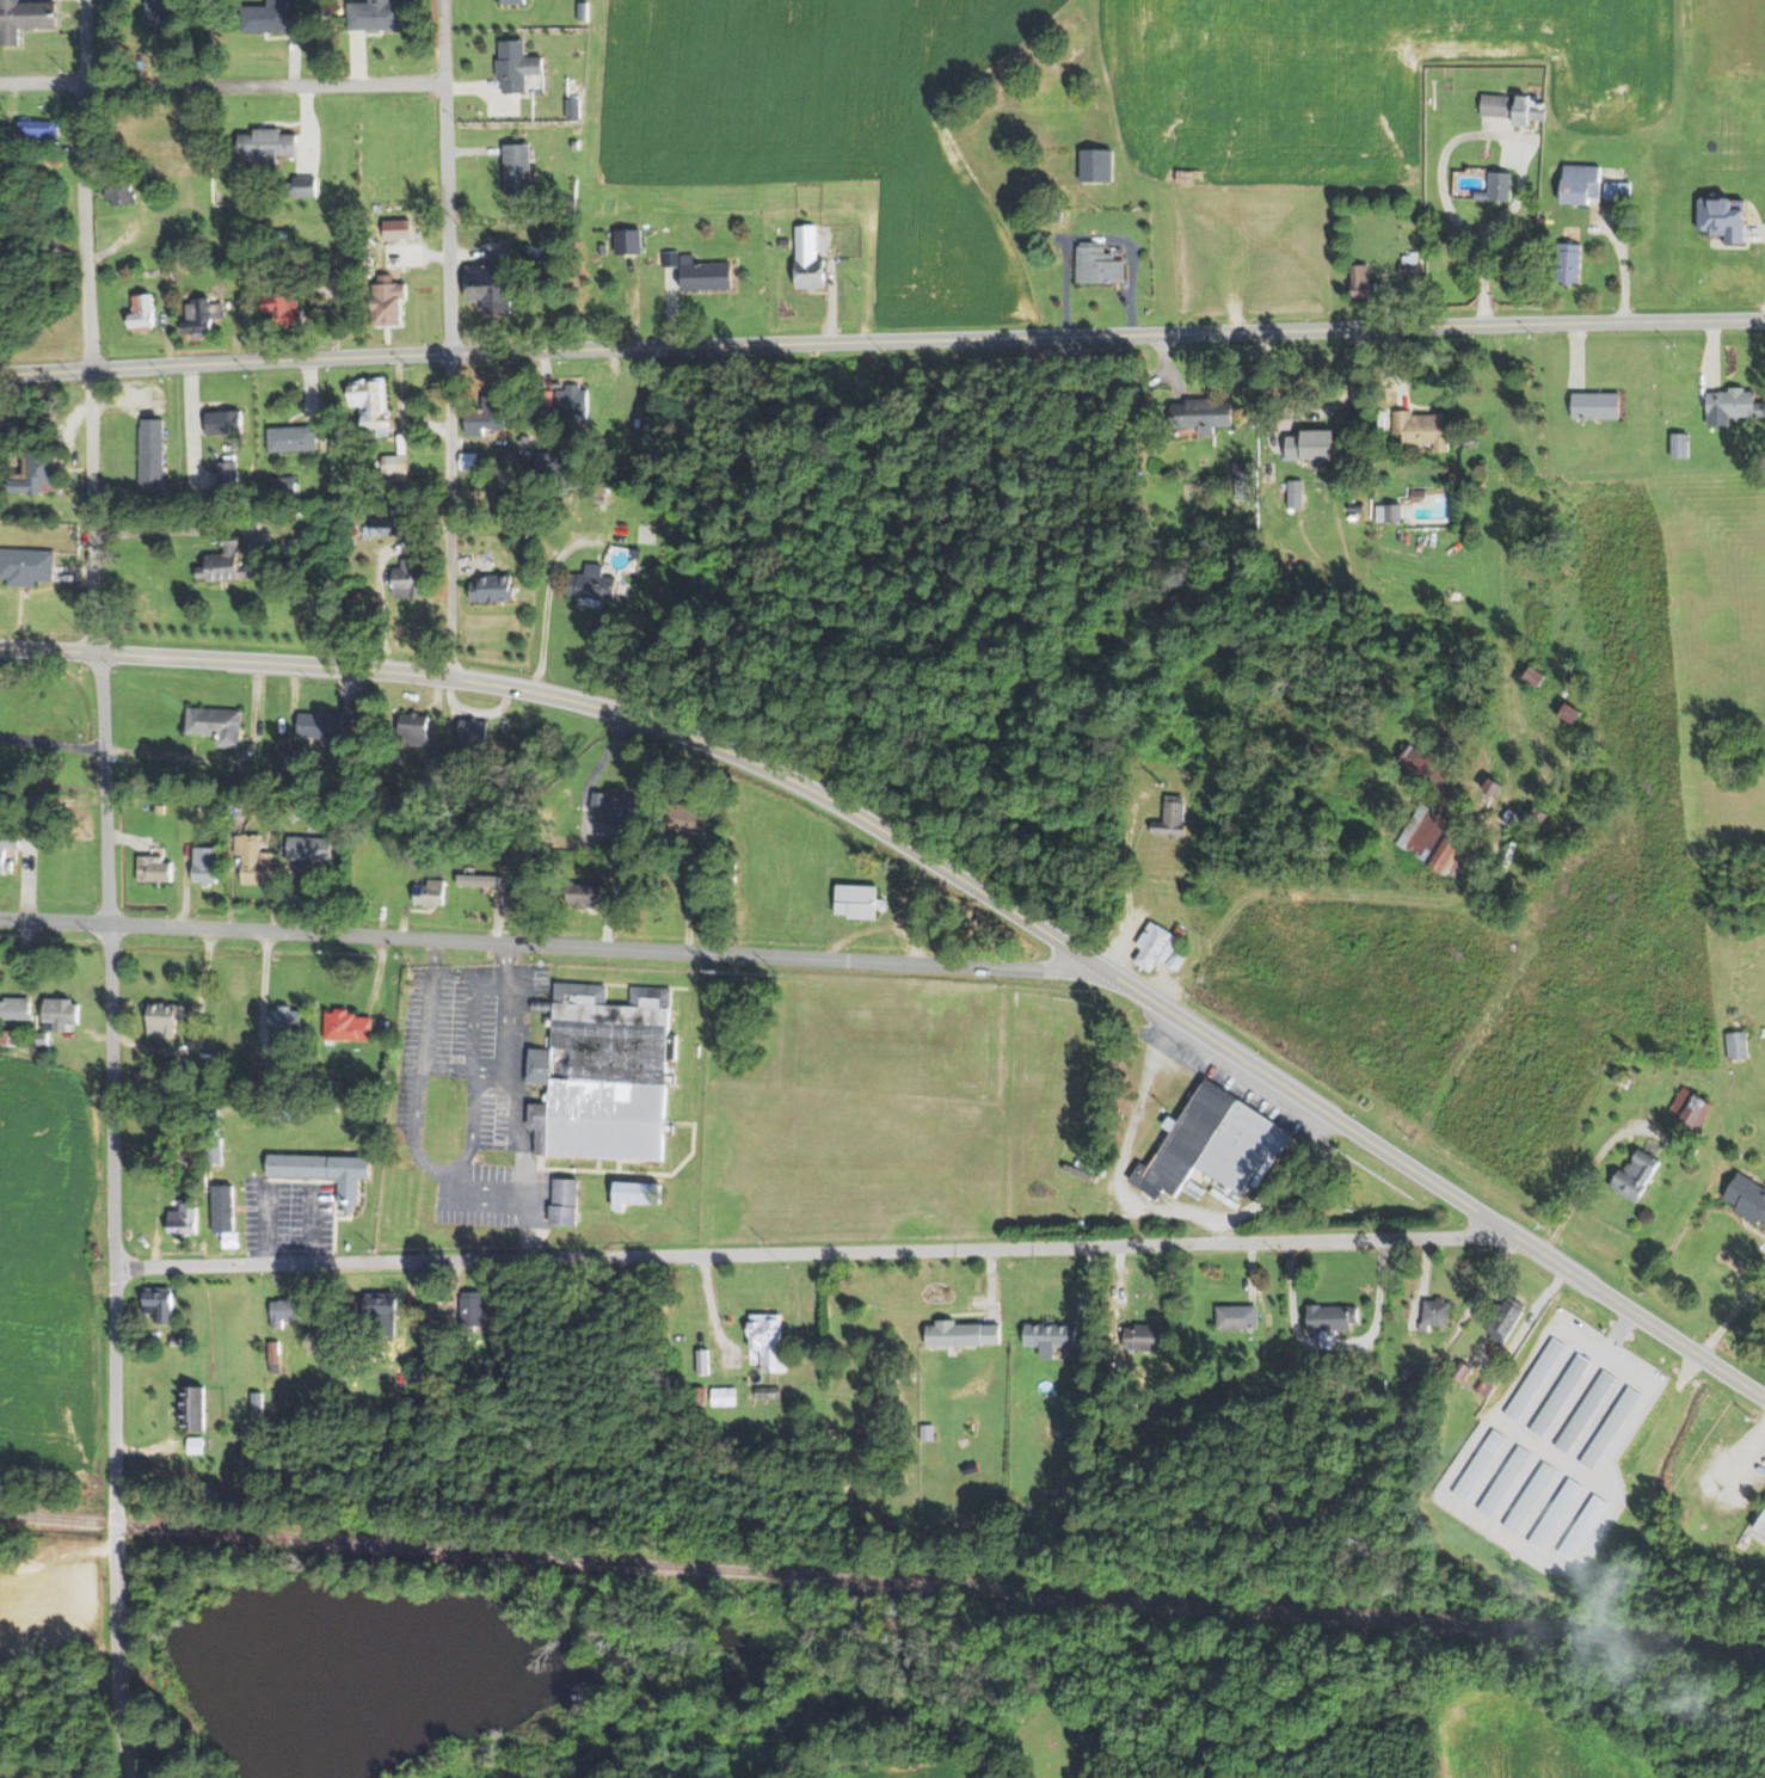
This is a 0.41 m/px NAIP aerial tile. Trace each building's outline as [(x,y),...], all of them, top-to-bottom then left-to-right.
[(1,30),(0,30),(0,0),(19,0),(19,2),(55,1),(56,27),(18,29),(19,45),(2,45),(1,30)] [(167,0),(146,0),(147,33),(168,32),(167,0)] [(267,7),(267,0),(288,0),(289,31),(235,32),(234,7),(267,7)] [(369,2),(369,0),(389,0),(389,2),(405,2),(406,31),(348,31),(348,4),(369,2)] [(588,1),(588,21),(579,21),(579,1),(588,1)] [(525,57),(543,57),(543,75),(525,75),(527,93),(502,93),(502,79),(497,79),(496,60),(499,60),(499,41),(525,39),(525,57)] [(1481,115),(1517,117),(1515,125),(1529,127),(1530,118),(1544,118),(1545,105),(1539,104),(1539,97),(1518,96),(1518,100),(1512,100),(1512,96),(1482,94),(1481,115)] [(566,99),(580,99),(580,119),(566,119),(566,99)] [(59,123),(59,137),(53,137),(53,140),(19,140),(19,123),(59,123)] [(296,134),(297,156),(277,156),(277,166),(258,166),(258,161),(240,161),(239,136),(254,135),(254,129),(281,129),(281,134),(296,134)] [(504,144),(530,144),(531,192),(505,193),(504,144)] [(1082,150),(1114,150),(1114,183),(1082,184),(1082,150)] [(1606,165),(1563,164),(1563,204),(1596,204),(1596,197),(1606,197),(1606,199),(1635,200),(1635,181),(1605,181),(1606,165)] [(137,171),(147,171),(147,184),(137,184),(137,171)] [(1492,173),(1512,174),(1512,202),(1476,202),(1476,193),(1490,193),(1492,173)] [(316,176),(316,197),(284,197),(284,184),(294,184),(294,176),(316,176)] [(130,182),(110,183),(110,189),(105,189),(106,199),(112,199),(112,208),(137,205),(136,195),(131,195),(130,182)] [(1703,230),(1716,230),(1716,235),(1731,235),(1731,243),(1752,243),(1752,209),(1743,209),(1743,195),(1703,195),(1703,230)] [(817,223),(797,223),(797,290),(826,289),(826,263),(818,263),(817,223)] [(407,227),(407,242),(377,242),(377,227),(407,227)] [(641,227),(642,251),(616,253),(615,228),(641,227)] [(780,238),(780,246),(792,246),(791,238),(780,238)] [(1077,241),(1077,284),(1126,284),(1126,260),(1115,260),(1115,253),(1106,253),(1106,246),(1102,246),(1102,241),(1077,241)] [(1585,243),(1570,244),(1571,282),(1585,282),(1585,243)] [(499,246),(500,258),(519,258),(519,245),(499,246)] [(531,246),(533,257),(541,257),(541,246),(531,246)] [(682,265),(681,250),(664,251),(665,266),(682,265)] [(1419,252),(1419,277),(1401,277),(1401,264),(1404,264),(1403,257),(1410,257),(1410,252),(1419,252)] [(681,253),(682,289),(732,287),(731,262),(695,263),(695,253),(681,253)] [(376,258),(376,276),(359,276),(359,258),(376,258)] [(466,262),(512,262),(512,313),(484,312),(485,300),(465,300),(466,262)] [(1353,266),(1370,265),(1370,283),(1377,283),(1378,302),(1353,302),(1353,266)] [(162,266),(171,266),(172,276),(165,277),(162,266)] [(276,281),(277,288),(290,285),(289,279),(276,281)] [(406,281),(407,297),(401,297),(401,320),(399,320),(399,325),(373,325),(371,281),(406,281)] [(153,291),(133,293),(134,310),(128,312),(129,327),(133,326),(133,330),(153,328),(152,324),(155,324),(153,291)] [(287,294),(287,299),(299,297),(299,307),(305,306),(306,324),(275,326),(273,309),(264,309),(263,296),(287,294)] [(223,301),(210,302),(209,295),(191,296),(192,301),(186,302),(189,318),(182,319),(183,333),(192,332),(193,336),(204,334),(204,331),(213,330),(211,316),(225,315),(223,301)] [(385,375),(349,377),(351,404),(363,404),(364,426),(388,425),(385,375)] [(580,389),(588,388),(589,418),(574,418),(574,411),(558,411),(556,388),(566,388),(566,383),(580,383),(580,389)] [(553,389),(554,405),(541,405),(541,389),(553,389)] [(1734,425),(1734,417),(1764,416),(1764,402),(1761,402),(1760,389),(1712,390),(1713,426),(1734,425)] [(1579,418),(1625,419),(1626,393),(1579,392),(1579,418)] [(468,407),(467,433),(484,435),(484,426),(505,427),(506,394),(482,394),(482,408),(468,407)] [(1232,401),(1216,401),(1214,396),(1183,398),(1183,402),(1173,402),(1173,426),(1200,426),(1200,435),(1216,433),(1216,425),(1234,425),(1232,401)] [(636,406),(635,429),(642,429),(644,406),(636,406)] [(1450,411),(1451,450),(1437,451),(1437,442),(1406,443),(1406,431),(1395,431),(1395,408),(1414,408),(1414,412),(1450,411)] [(207,411),(208,433),(242,432),(241,410),(207,411)] [(141,418),(141,491),(165,491),(165,418),(141,418)] [(267,427),(269,451),(316,449),(315,425),(267,427)] [(1336,426),(1336,457),(1324,457),(1324,466),(1311,466),(1311,459),(1289,459),(1289,435),(1302,435),(1302,426),(1336,426)] [(1693,457),(1693,434),(1673,433),(1673,457),(1693,457)] [(640,441),(640,450),(665,451),(666,442),(640,441)] [(568,449),(568,472),(531,472),(531,450),(568,449)] [(63,451),(63,491),(6,490),(6,472),(23,472),(23,450),(63,451)] [(461,451),(461,469),(478,469),(478,451),(461,451)] [(407,453),(407,480),(383,481),(382,454),(407,453)] [(219,490),(216,461),(236,460),(238,488),(219,490)] [(610,463),(610,473),(634,473),(634,463),(610,463)] [(296,475),(296,497),(271,498),(271,476),(296,475)] [(1290,479),(1304,479),(1304,506),(1290,506),(1290,479)] [(1415,501),(1431,501),(1431,490),(1415,490),(1415,501)] [(390,492),(390,517),(370,517),(370,537),(410,536),(408,517),(418,517),(418,492),(390,492)] [(594,493),(592,503),(608,504),(608,494),(594,493)] [(1403,503),(1403,521),(1377,522),(1376,504),(1403,503)] [(238,539),(240,566),(247,566),(247,561),(264,561),(265,578),(208,582),(208,577),(198,578),(197,566),(207,566),(205,553),(223,552),(222,540),(238,539)] [(6,579),(6,584),(33,585),(33,579),(53,580),(55,549),(0,546),(0,579),(6,579)] [(414,558),(416,565),(425,565),(428,596),(394,597),(392,567),(401,567),(401,558),(414,558)] [(586,561),(585,572),(568,570),(565,595),(605,599),(607,597),(615,598),(617,577),(602,574),(603,562),(586,561)] [(480,574),(511,574),(512,585),(517,585),(517,601),(472,602),(472,583),(480,583),(480,574)] [(1532,666),(1546,675),(1539,688),(1525,678),(1532,666)] [(1570,702),(1583,709),(1575,724),(1562,715),(1570,702)] [(187,705),(187,733),(217,733),(217,751),(242,751),(244,706),(187,705)] [(297,712),(297,746),(353,748),(355,713),(297,712)] [(430,715),(390,713),(389,744),(428,746),(430,715)] [(460,719),(460,756),(492,756),(492,719),(460,719)] [(1413,745),(1401,768),(1443,792),(1456,769),(1413,745)] [(490,775),(490,787),(502,787),(500,775),(490,775)] [(1493,776),(1506,783),(1496,799),(1484,792),(1493,776)] [(598,792),(597,808),(609,810),(608,829),(639,831),(642,795),(598,792)] [(14,814),(16,794),(0,793),(0,813),(14,814)] [(33,794),(33,805),(44,806),(45,794),(33,794)] [(1151,819),(1151,835),(1186,836),(1187,800),(1164,799),(1163,820),(1151,819)] [(1397,844),(1423,801),(1492,843),(1465,886),(1397,844)] [(154,804),(154,814),(166,813),(165,802),(154,804)] [(293,804),(293,818),(314,818),(314,802),(293,804)] [(686,808),(685,833),(713,834),(714,810),(686,808)] [(1504,822),(1522,830),(1528,816),(1511,808),(1504,822)] [(13,872),(0,871),(0,832),(19,832),(19,847),(5,847),(4,860),(13,860),(13,872)] [(262,835),(235,835),(234,860),(242,860),(242,884),(276,885),(276,875),(281,875),(281,860),(273,860),(273,851),(260,851),(262,835)] [(291,835),(290,859),(331,861),(332,836),(291,835)] [(491,842),(491,853),(500,853),(500,842),(491,842)] [(219,845),(219,881),(209,881),(209,887),(202,887),(202,880),(193,880),(195,845),(219,845)] [(137,855),(137,882),(173,884),(173,861),(162,861),(162,855),(137,855)] [(457,873),(456,886),(502,888),(502,875),(457,873)] [(413,886),(413,903),(422,903),(422,909),(437,909),(437,904),(443,904),(444,880),(429,880),(429,886),(413,886)] [(568,884),(568,902),(577,902),(577,909),(583,909),(584,905),(601,906),(602,885),(568,884)] [(838,885),(837,913),(849,913),(849,919),(879,919),(879,910),(886,910),(887,899),(879,899),(879,886),(838,885)] [(1151,919),(1137,946),(1142,949),(1136,960),(1157,973),(1164,961),(1182,971),(1189,958),(1180,953),(1187,940),(1151,919)] [(534,1156),(535,1130),(528,1128),(529,1102),(551,1103),(552,1084),(530,1083),(531,1050),(553,1050),(555,1011),(533,1010),(534,1001),(549,1001),(556,1002),(556,983),(607,985),(605,1005),(633,1007),(634,986),(672,988),(664,1163),(540,1156),(534,1156)] [(30,1020),(0,1020),(0,999),(4,999),(4,997),(30,997),(30,1020)] [(72,997),(42,997),(42,1030),(68,1032),(69,1022),(78,1022),(79,1003),(72,1003),(72,997)] [(149,1002),(184,1004),(184,1022),(177,1021),(177,1041),(147,1040),(149,1002)] [(279,1004),(293,1005),(293,1010),(302,1010),(301,1032),(270,1030),(272,1009),(278,1010),(279,1004)] [(324,1014),(324,1039),(371,1040),(371,1016),(356,1016),(356,1009),(334,1009),(334,1014),(324,1014)] [(36,1032),(36,1046),(49,1046),(49,1032),(36,1032)] [(1730,1033),(1732,1060),(1751,1059),(1750,1032),(1730,1033)] [(1209,1076),(1293,1132),(1279,1156),(1269,1150),(1241,1193),(1198,1164),(1176,1196),(1166,1189),(1160,1200),(1130,1180),(1143,1159),(1150,1164),(1209,1076)] [(1671,1115),(1705,1130),(1717,1101),(1683,1086),(1671,1115)] [(219,1153),(193,1155),(193,1097),(219,1097),(219,1153)] [(269,1155),(269,1176),(269,1182),(339,1182),(338,1205),(344,1205),(344,1217),(356,1217),(356,1206),(361,1206),(362,1180),(370,1180),(370,1157),(345,1156),(346,1146),(333,1146),(333,1156),(269,1155)] [(1644,1203),(1665,1162),(1639,1149),(1618,1191),(1644,1203)] [(1742,1176),(1730,1199),(1743,1206),(1741,1211),(1764,1223),(1764,1188),(1742,1176)] [(555,1179),(554,1202),(579,1204),(579,1180),(555,1179)] [(615,1181),(614,1211),(626,1211),(626,1202),(660,1204),(662,1182),(615,1181)] [(214,1186),(233,1186),(234,1231),(222,1232),(215,1232),(214,1186)] [(198,1199),(198,1232),(168,1232),(168,1211),(180,1211),(180,1199),(198,1199)] [(549,1205),(549,1224),(577,1225),(578,1205),(549,1205)] [(222,1232),(222,1249),(240,1249),(239,1231),(234,1231),(222,1232)] [(144,1286),(173,1287),(172,1323),(155,1323),(155,1312),(143,1312),(144,1286)] [(398,1292),(399,1336),(363,1337),(363,1292),(398,1292)] [(460,1292),(460,1328),(485,1328),(485,1292),(460,1292)] [(271,1298),(271,1329),(284,1329),(284,1321),(303,1319),(302,1297),(271,1298)] [(1438,1302),(1426,1299),(1422,1323),(1450,1325),(1452,1303),(1446,1302),(1446,1298),(1438,1297),(1438,1302)] [(1218,1305),(1259,1304),(1259,1328),(1218,1329),(1218,1305)] [(1360,1306),(1360,1324),(1352,1324),(1353,1331),(1310,1333),(1309,1305),(1322,1304),(1323,1308),(1360,1306)] [(751,1315),(782,1315),(782,1354),(792,1354),(792,1376),(758,1376),(759,1365),(750,1365),(751,1342),(749,1342),(749,1323),(751,1321),(751,1315)] [(1505,1345),(1518,1328),(1501,1316),(1488,1333),(1505,1345)] [(959,1325),(1001,1324),(1002,1345),(925,1346),(925,1324),(937,1324),(936,1319),(959,1318),(959,1325)] [(1026,1323),(1026,1349),(1040,1349),(1040,1359),(1056,1359),(1056,1347),(1080,1347),(1080,1322),(1026,1323)] [(1125,1324),(1124,1351),(1164,1352),(1164,1325),(1125,1324)] [(1506,1412),(1521,1421),(1569,1344),(1554,1335),(1506,1412)] [(172,1337),(172,1347),(182,1347),(182,1337),(172,1337)] [(267,1340),(270,1373),(282,1372),(279,1340),(267,1340)] [(695,1349),(696,1376),(711,1376),(709,1348),(695,1349)] [(1532,1430),(1546,1438),(1593,1359),(1579,1351),(1532,1430)] [(454,1358),(468,1358),(468,1377),(455,1377),(454,1358)] [(1573,1454),(1618,1375),(1604,1367),(1559,1446),(1573,1454)] [(1400,1368),(1398,1378),(1417,1380),(1419,1371),(1400,1368)] [(433,1371),(414,1369),(412,1383),(432,1386),(433,1371)] [(1491,1397),(1499,1383),(1480,1372),(1472,1386),(1491,1397)] [(1377,1380),(1377,1395),(1389,1394),(1388,1380),(1377,1380)] [(1643,1391),(1629,1383),(1585,1462),(1599,1470),(1643,1391)] [(183,1386),(205,1386),(205,1433),(184,1433),(183,1386)] [(706,1388),(706,1410),(691,1410),(691,1388),(706,1388)] [(712,1389),(713,1405),(737,1404),(737,1388),(712,1389)] [(757,1388),(757,1398),(781,1398),(781,1388),(757,1388)] [(252,1392),(252,1416),(264,1415),(263,1392),(252,1392)] [(297,1407),(297,1416),(313,1416),(313,1407),(297,1407)] [(921,1425),(922,1442),(935,1441),(935,1425),(921,1425)] [(1065,1427),(1065,1442),(1081,1442),(1081,1427),(1065,1427)] [(1455,1493),(1469,1501),(1509,1435),(1495,1427),(1455,1493)] [(189,1438),(204,1438),(204,1454),(187,1454),(189,1438)] [(1534,1450),(1518,1442),(1483,1510),(1499,1518),(1534,1450)] [(1506,1525),(1519,1534),(1561,1469),(1547,1460),(1506,1525)] [(1585,1485),(1571,1476),(1531,1542),(1545,1551),(1585,1485)] [(203,1483),(202,1494),(216,1495),(217,1483),(203,1483)] [(1577,1562),(1609,1500),(1594,1492),(1562,1554),(1577,1562)]
